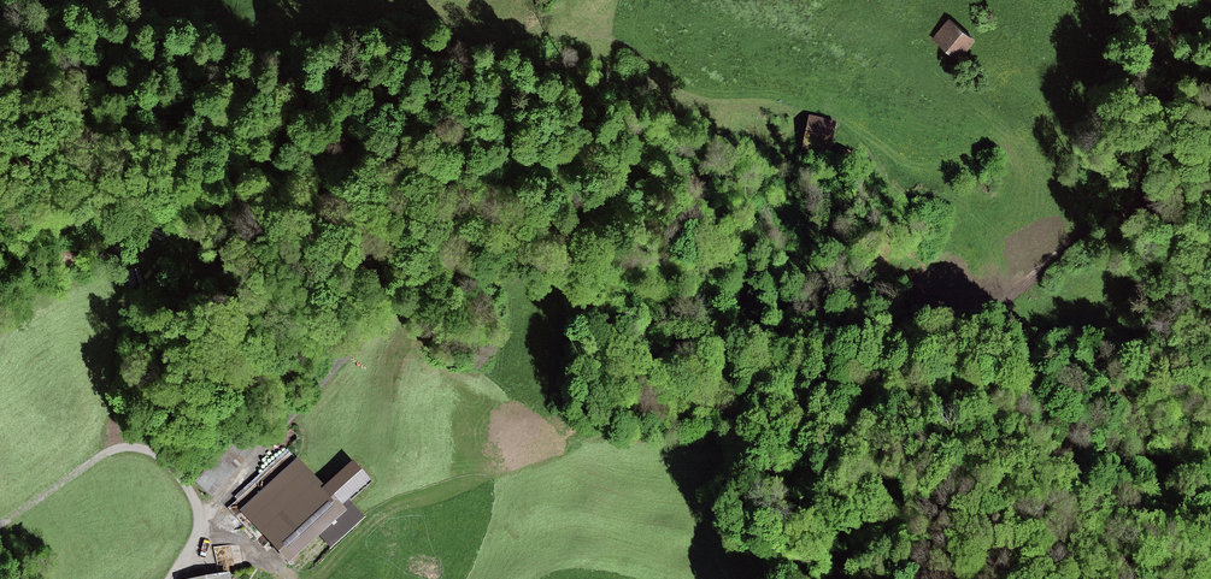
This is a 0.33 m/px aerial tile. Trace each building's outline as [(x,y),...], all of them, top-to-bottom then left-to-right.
[(977,40),(952,19),(934,40),(960,61),(977,40)] [(841,123),(810,116),(804,143),(835,150),(841,123)] [(345,510),(298,457),(242,507),(288,560),(345,510)]
